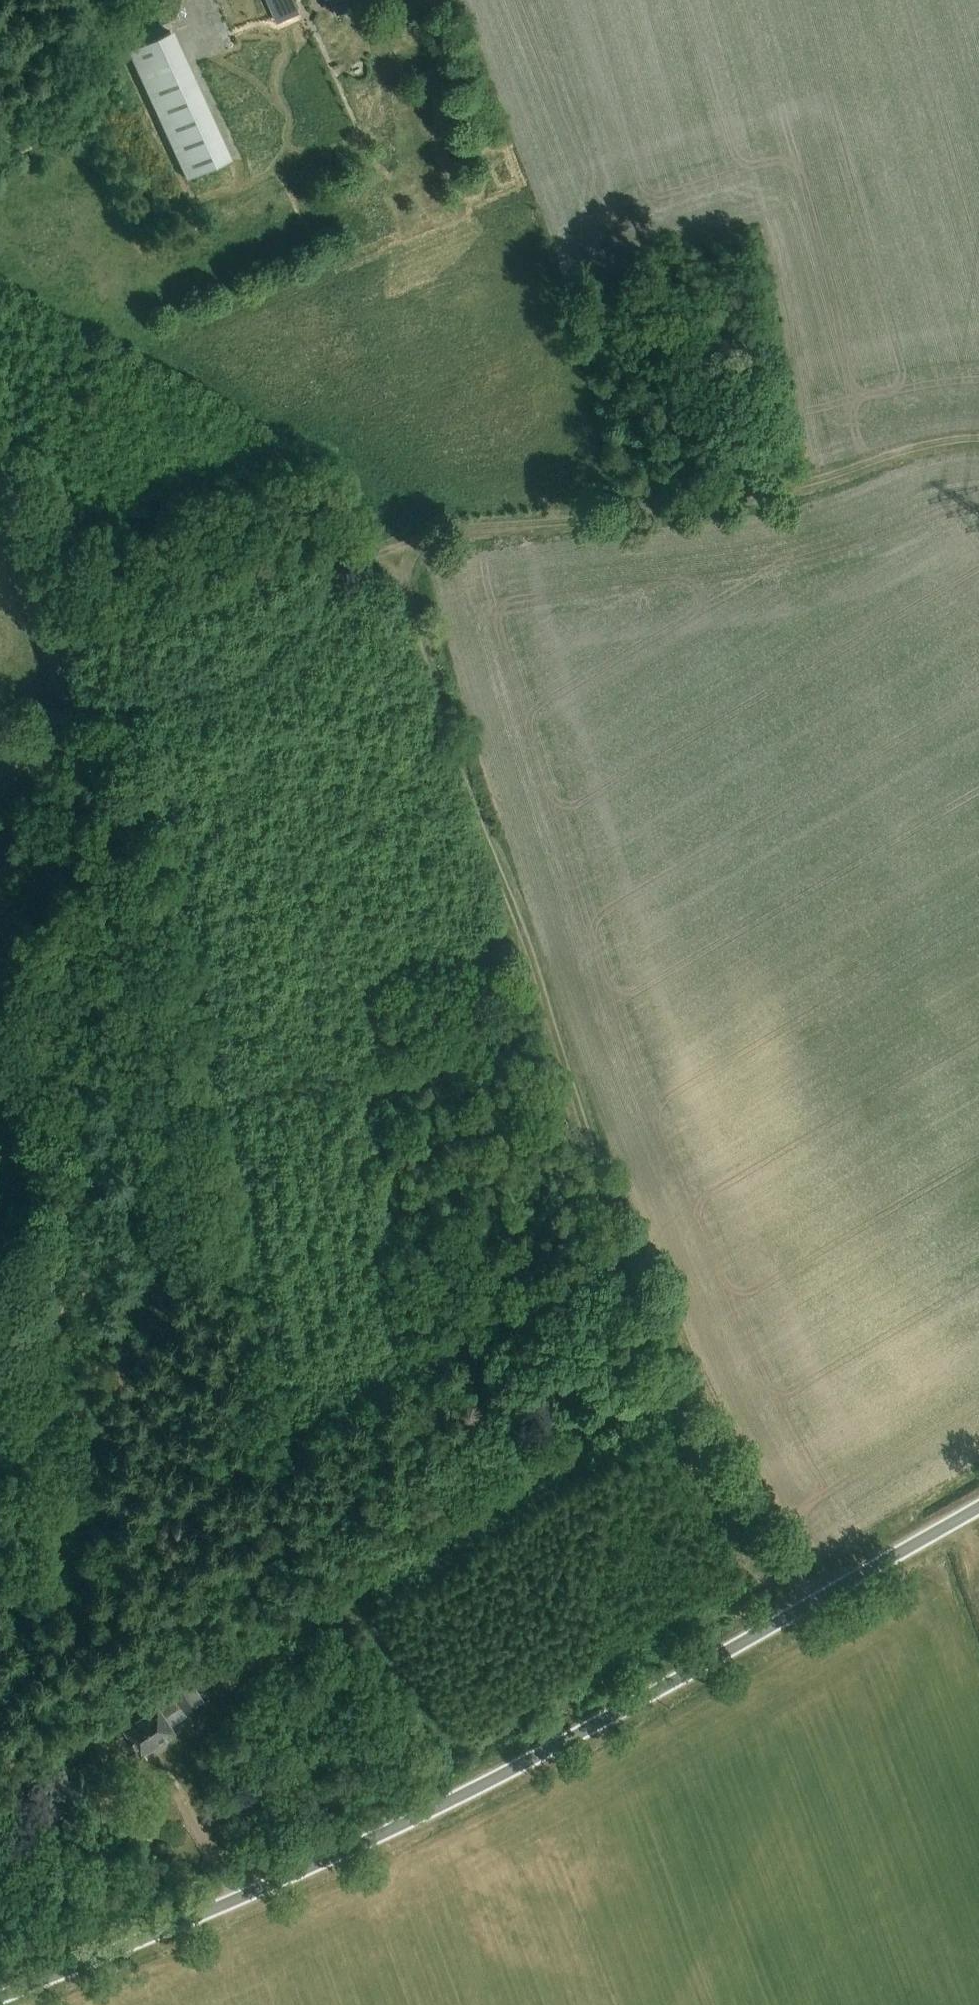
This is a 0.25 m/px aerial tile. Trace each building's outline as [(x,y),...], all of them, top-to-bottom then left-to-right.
[(300,13),(294,0),(270,0),(280,22),(300,13)] [(167,25),(124,45),(186,180),(244,153),(221,104),(206,111),(167,25)] [(184,1710),(186,1713),(204,1701),(190,1680),(171,1692),(173,1695),(154,1707),(155,1708),(123,1730),(140,1754),(143,1752),(172,1732),(169,1727),(165,1722),(184,1710)]
